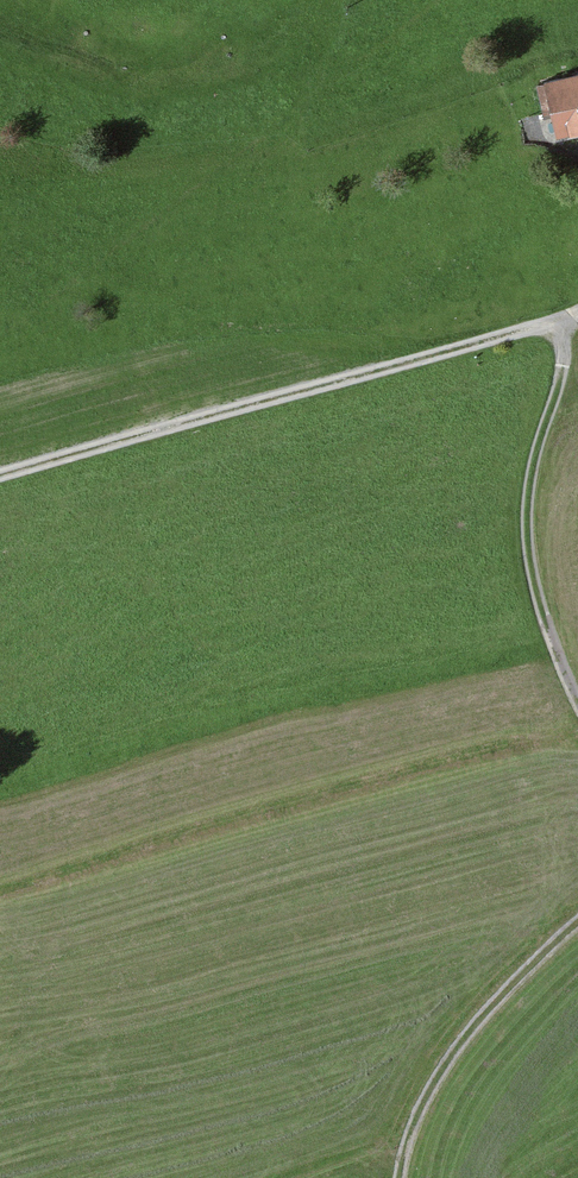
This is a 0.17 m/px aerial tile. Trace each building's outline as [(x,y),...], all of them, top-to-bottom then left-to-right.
[(544,77),(545,81),(536,83),(543,116),(554,114),(558,132),(577,128),(577,69),(544,77)]
